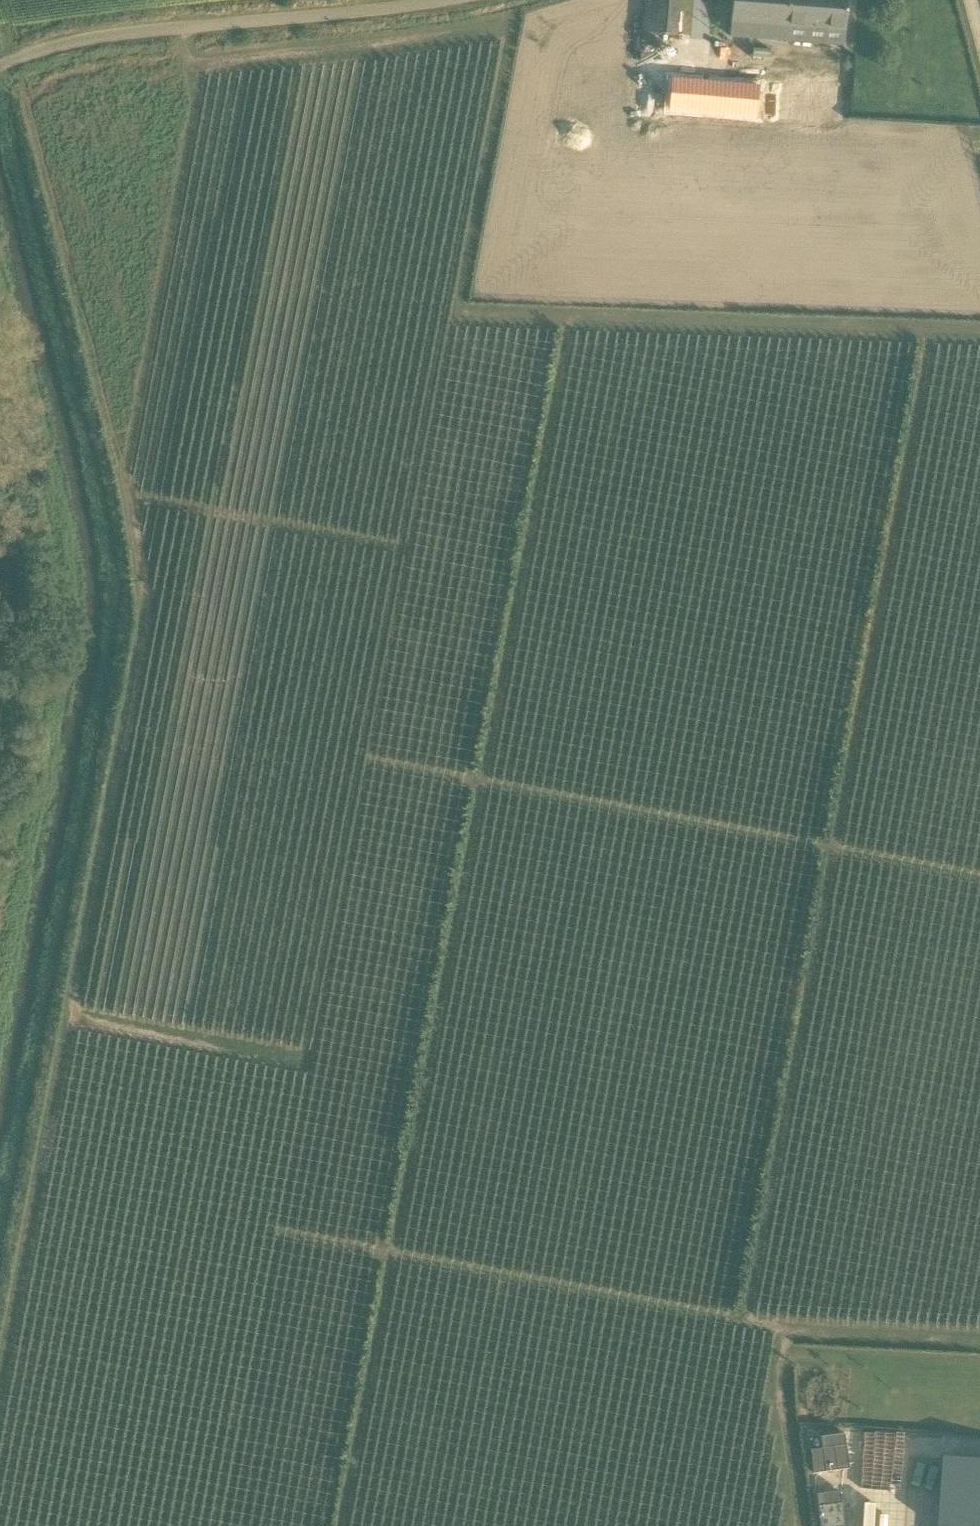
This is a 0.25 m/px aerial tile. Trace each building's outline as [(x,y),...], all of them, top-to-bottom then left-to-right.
[(678,0),(646,0),(644,31),(676,34),(678,0)] [(730,36),(789,40),(790,28),(845,32),(848,0),(732,0),(730,36)] [(759,87),(673,80),(670,113),(756,119),(759,87)]
